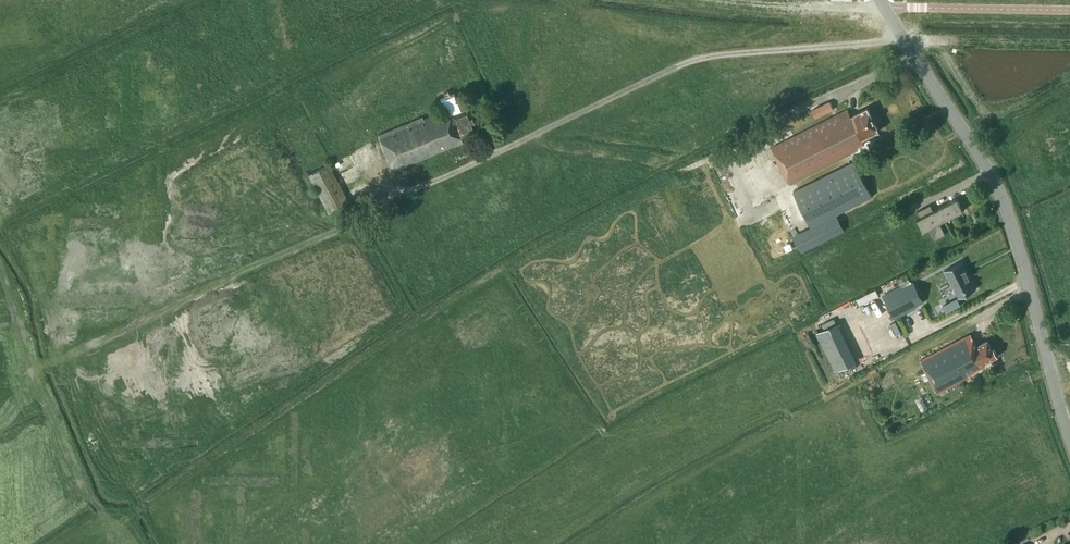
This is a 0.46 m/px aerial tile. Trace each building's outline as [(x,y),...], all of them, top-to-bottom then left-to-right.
[(378,134),(380,140),(393,171),(464,143),(461,136),(478,129),(468,106),(450,113),(449,111),(457,108),(453,98),(444,101),(447,110),(425,119),(423,116),(378,134)] [(832,100),(813,109),(816,117),(822,114),(822,113),(835,107),(832,100)] [(869,107),(851,115),(848,109),(772,147),(790,184),(867,146),(863,139),(880,130),(869,107)] [(855,161),(793,191),(811,226),(873,196),(855,161)] [(329,213),(349,202),(329,163),(308,173),(329,213)] [(940,222),(964,210),(957,198),(934,210),(931,204),(918,211),(921,217),(917,219),(923,231),(927,229),(933,241),(946,234),(940,222)] [(837,214),(794,236),(802,251),(844,230),(837,214)] [(963,261),(944,270),(945,271),(945,270),(959,297),(958,297),(959,298),(977,288),(976,288),(962,262),(963,261)] [(915,307),(923,303),(907,274),(897,278),(902,287),(886,294),(897,319),(916,310),(915,307)] [(855,297),(859,304),(878,295),(875,287),(855,297)] [(948,302),(943,305),(947,312),(952,309),(948,302)] [(969,375),(977,371),(976,370),(987,364),(986,362),(997,356),(993,347),(992,348),(988,340),(977,345),(971,334),(921,360),(938,393),(970,376),(969,375)]
